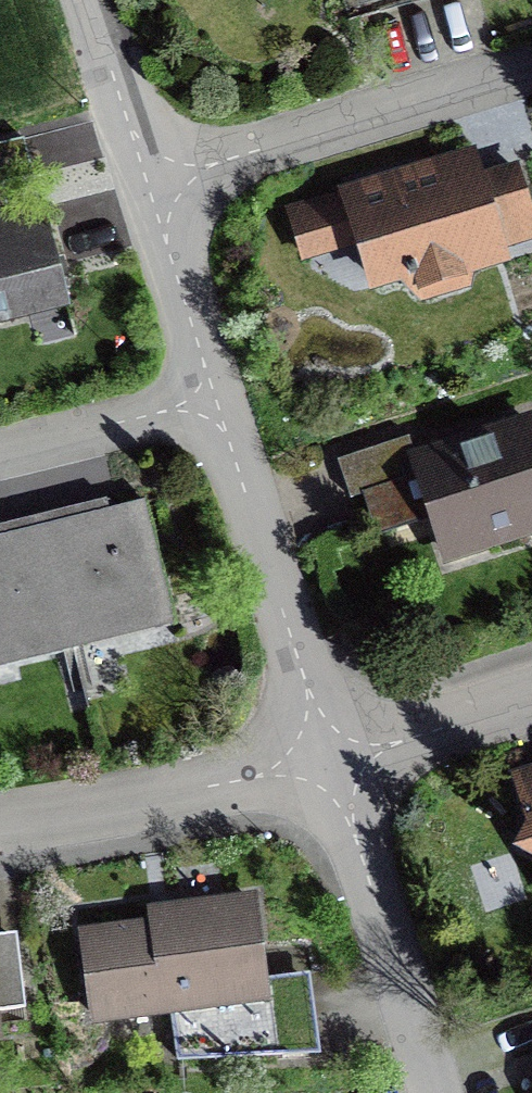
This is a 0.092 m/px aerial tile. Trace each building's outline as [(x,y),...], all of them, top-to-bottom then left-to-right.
[(25,138),(0,144),(0,325),(72,307),(44,198),(6,208),(1,187),(35,178),(25,138)] [(520,161),(483,172),(475,147),(284,207),(302,263),(354,247),(370,296),(404,286),(411,308),(477,287),(473,275),(512,263),(507,247),(531,239),(531,200),(520,161)] [(531,412),(415,451),(410,436),(338,461),(351,499),(362,496),(376,538),(386,534),(390,549),(433,535),(444,567),(531,537),(531,414),(531,412)] [(171,609),(144,501),(101,512),(0,537),(0,651),(171,609)] [(509,773),(525,826),(514,853),(531,862),(531,765),(509,773)] [(259,893),(146,906),(147,920),(79,927),(91,1029),(171,1020),(176,1066),(321,1050),(312,974),(269,979),(259,893)] [(4,1046),(0,1013),(28,1009),(19,932),(0,934),(0,1047),(4,1046)]
